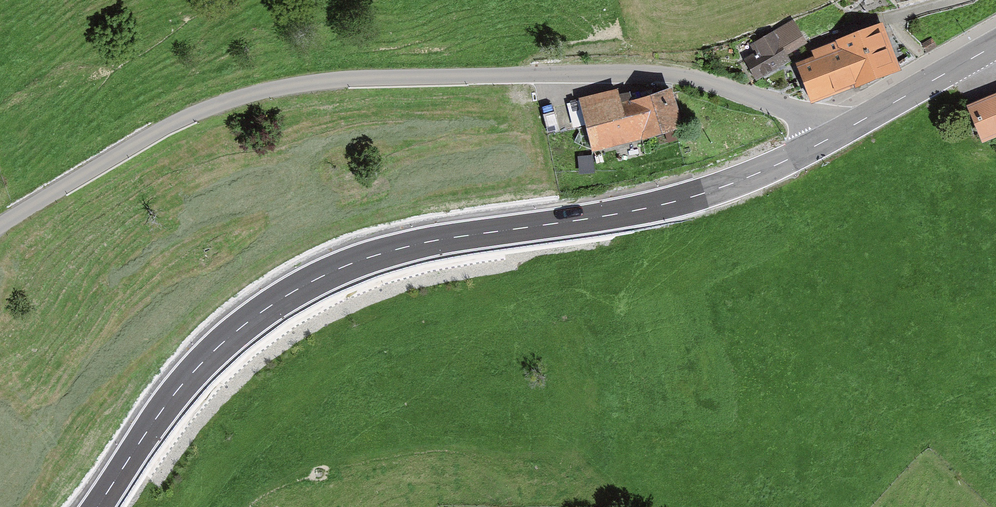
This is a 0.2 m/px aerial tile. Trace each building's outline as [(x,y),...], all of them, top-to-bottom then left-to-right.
[(806,44),(795,24),(759,45),(764,53),(748,62),(759,83),(794,62),(790,54),(806,44)] [(898,70),(881,26),(837,43),(840,51),(802,65),(815,101),(898,70)] [(682,126),(672,91),(624,104),(620,91),(580,102),(593,150),(682,126)] [(972,106),(986,142),(995,138),(995,96),(972,106)]
